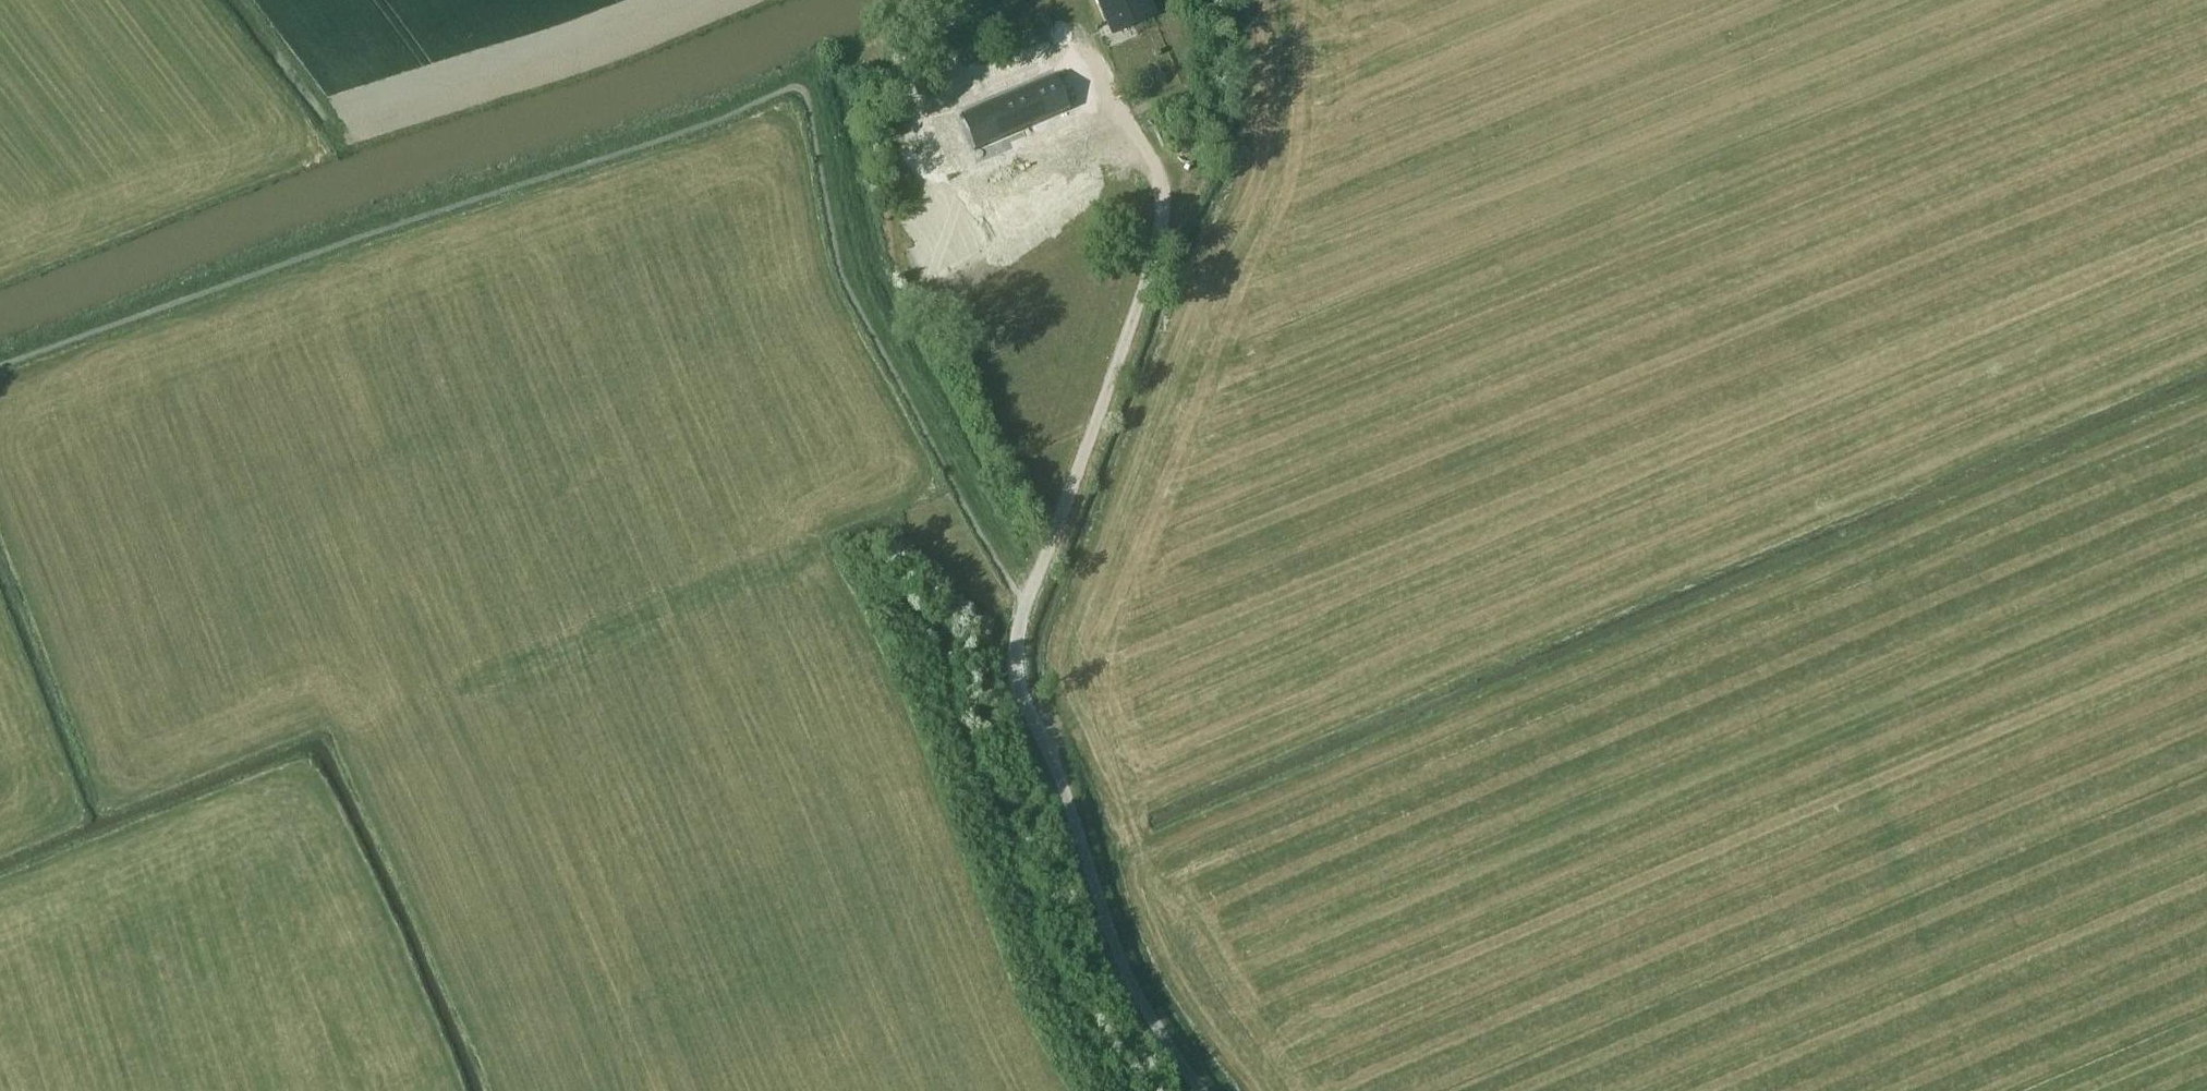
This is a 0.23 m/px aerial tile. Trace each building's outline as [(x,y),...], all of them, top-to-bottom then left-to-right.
[(1158,17),(1151,0),(1096,0),(1111,37),(1158,17)] [(1070,109),(1055,74),(961,116),(976,150),(1070,109)] [(882,143),(900,136),(895,124),(878,130),(882,143)]
